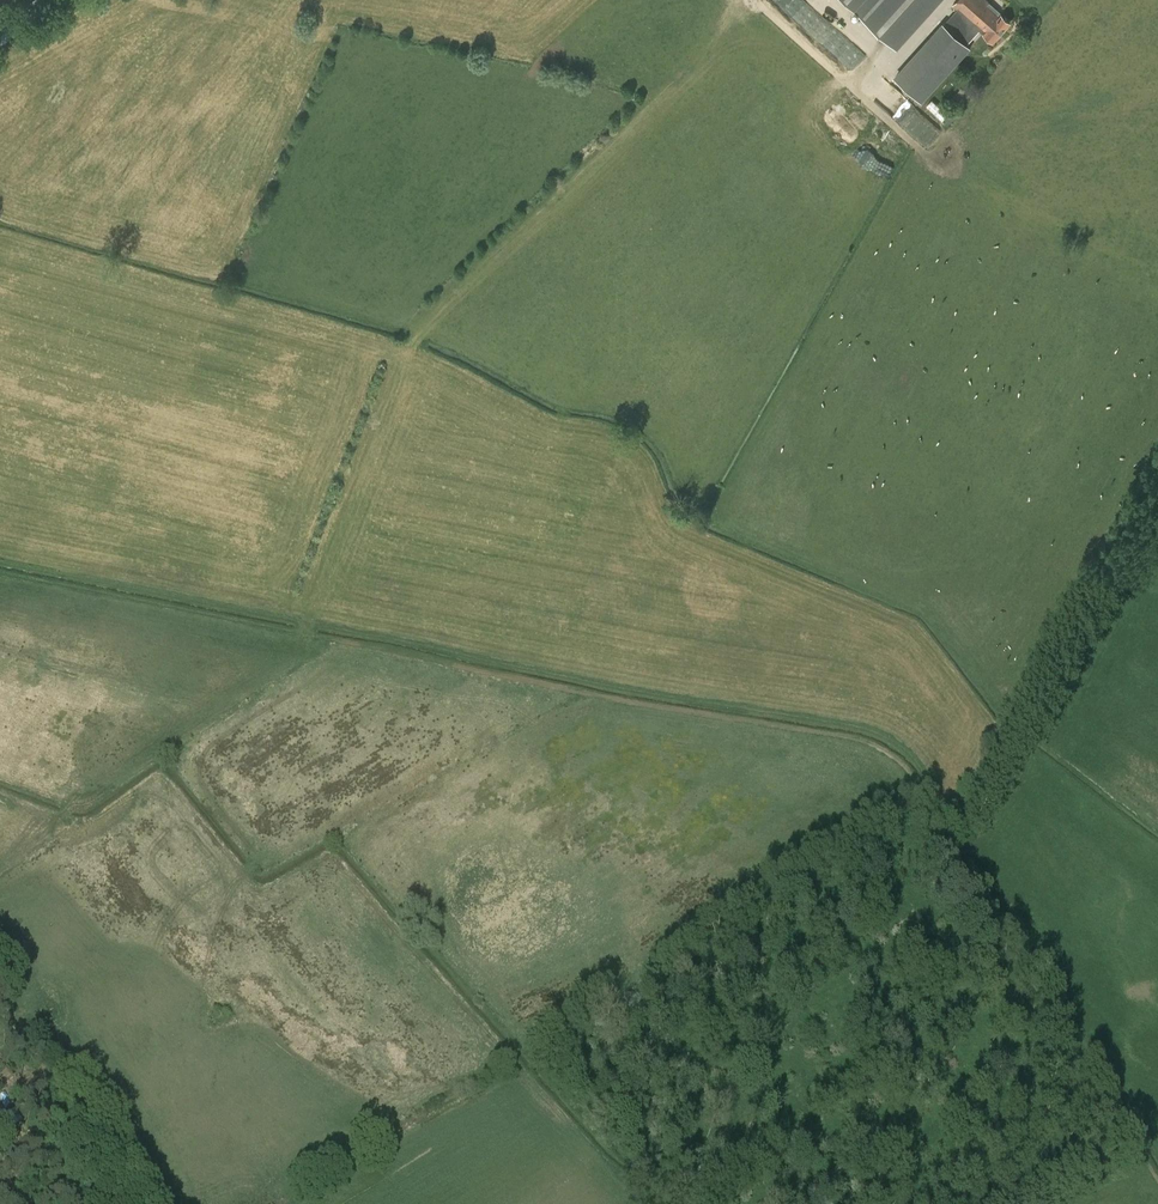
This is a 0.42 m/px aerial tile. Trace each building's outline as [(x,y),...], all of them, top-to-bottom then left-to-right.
[(925,0),(843,0),(865,20),(888,41),(925,0)] [(972,23),(974,24),(971,27),(977,32),(980,30),(993,42),(1010,22),(989,3),(986,0),(958,0),(953,6),(957,9),(951,15),(962,24),(961,25),(965,28),(971,22),(972,23)] [(971,48),(944,24),(928,42),(954,66),(971,48)] [(948,102),(955,107),(958,104),(952,98),(948,102)] [(878,147),(870,163),(892,174),(900,158),(878,147)] [(7,1069),(0,1074),(0,1087),(13,1078),(7,1069)] [(8,1155),(16,1159),(20,1151),(11,1147),(8,1155)]
